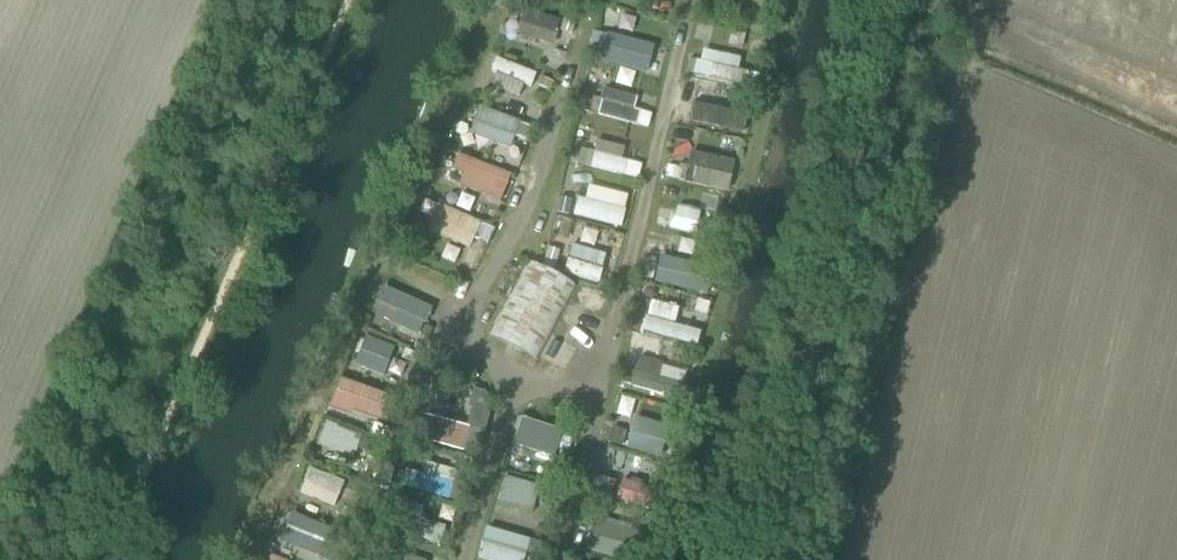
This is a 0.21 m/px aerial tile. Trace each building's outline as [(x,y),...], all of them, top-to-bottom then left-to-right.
[(556,46),(561,30),(523,17),(517,32),(556,46)] [(646,70),(651,41),(606,34),(601,63),(646,70)] [(755,90),(759,76),(742,72),(745,58),(706,48),(703,60),(690,57),(686,73),(755,90)] [(527,100),(538,72),(496,55),(485,83),(527,100)] [(639,97),(589,85),(583,111),(651,127),(654,112),(636,108),(639,97)] [(455,129),(513,147),(516,135),(527,139),(532,123),(480,107),(477,120),(460,114),(455,129)] [(643,163),(624,157),(627,146),(600,139),(593,166),(639,179),(643,163)] [(582,146),(578,163),(592,167),(596,150),(582,146)] [(691,148),(682,179),(731,193),(740,162),(691,148)] [(465,172),(461,186),(506,200),(514,172),(459,154),(454,168),(465,172)] [(423,202),(420,213),(434,216),(429,235),(469,245),(471,237),(488,241),(493,219),(423,202)] [(659,214),(656,227),(713,238),(716,225),(659,214)] [(585,227),(582,245),(608,250),(611,232),(585,227)] [(545,265),(557,268),(562,244),(550,241),(545,265)] [(458,265),(464,251),(447,243),(441,257),(458,265)] [(571,245),(565,274),(603,282),(609,252),(571,245)] [(663,253),(656,281),(709,295),(717,267),(663,253)] [(577,285),(530,261),(491,334),(538,359),(577,285)] [(423,336),(436,305),(384,285),(372,316),(423,336)] [(703,328),(646,318),(643,333),(701,343),(703,328)] [(356,368),(401,382),(411,351),(366,336),(356,368)] [(681,399),(688,369),(641,357),(633,387),(681,399)] [(340,378),(330,407),(389,426),(398,396),(340,378)] [(476,453),(493,391),(475,386),(464,424),(437,416),(430,440),(476,453)] [(622,395),(619,411),(638,415),(641,399),(622,395)] [(519,417),(513,445),(567,457),(574,430),(519,417)] [(635,417),(629,449),(665,456),(671,424),(635,417)] [(372,456),(376,444),(367,441),(362,453),(372,456)] [(642,476),(644,458),(602,452),(599,469),(642,476)] [(448,498),(457,469),(425,459),(421,472),(405,468),(400,483),(448,498)] [(300,493),(335,507),(346,481),(311,466),(300,493)] [(533,510),(539,483),(501,476),(496,503),(533,510)] [(289,514),(282,543),(337,556),(344,527),(289,514)] [(584,546),(620,559),(630,532),(594,519),(584,546)] [(493,559),(528,559),(534,537),(488,526),(480,557),(493,559)]
